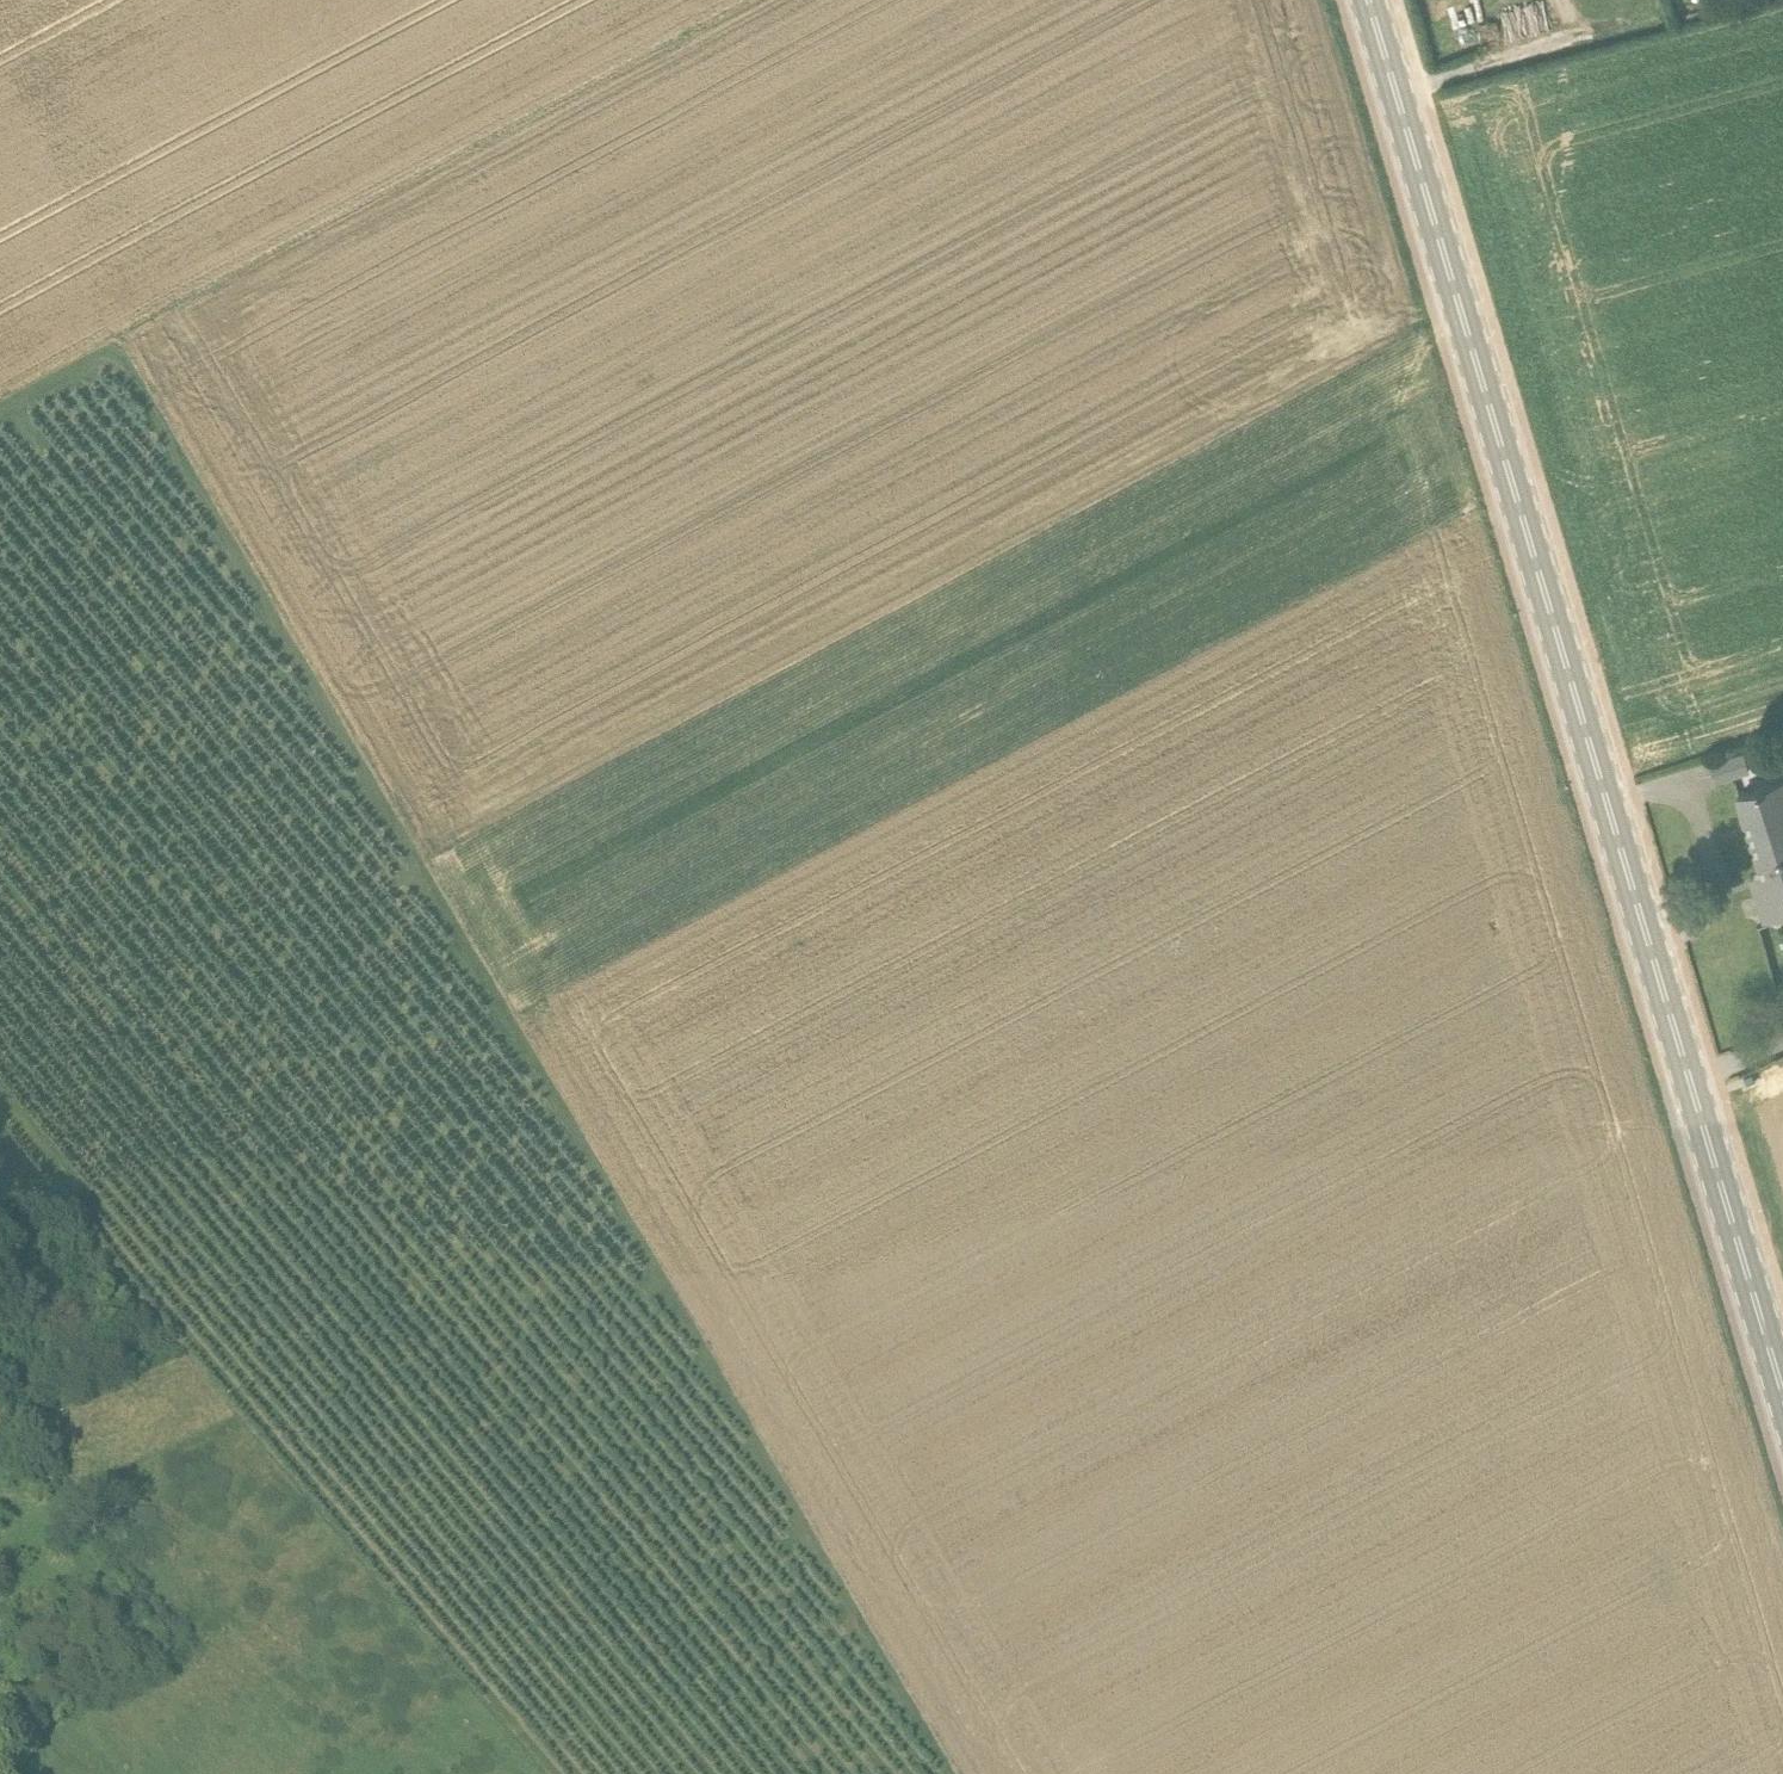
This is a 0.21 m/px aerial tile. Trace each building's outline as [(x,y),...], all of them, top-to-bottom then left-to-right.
[(1782,854),(1782,780),(1739,794),(1759,861),(1782,854)] [(1759,861),(1767,885),(1756,889),(1765,918),(1782,913),(1782,854),(1759,861)]
